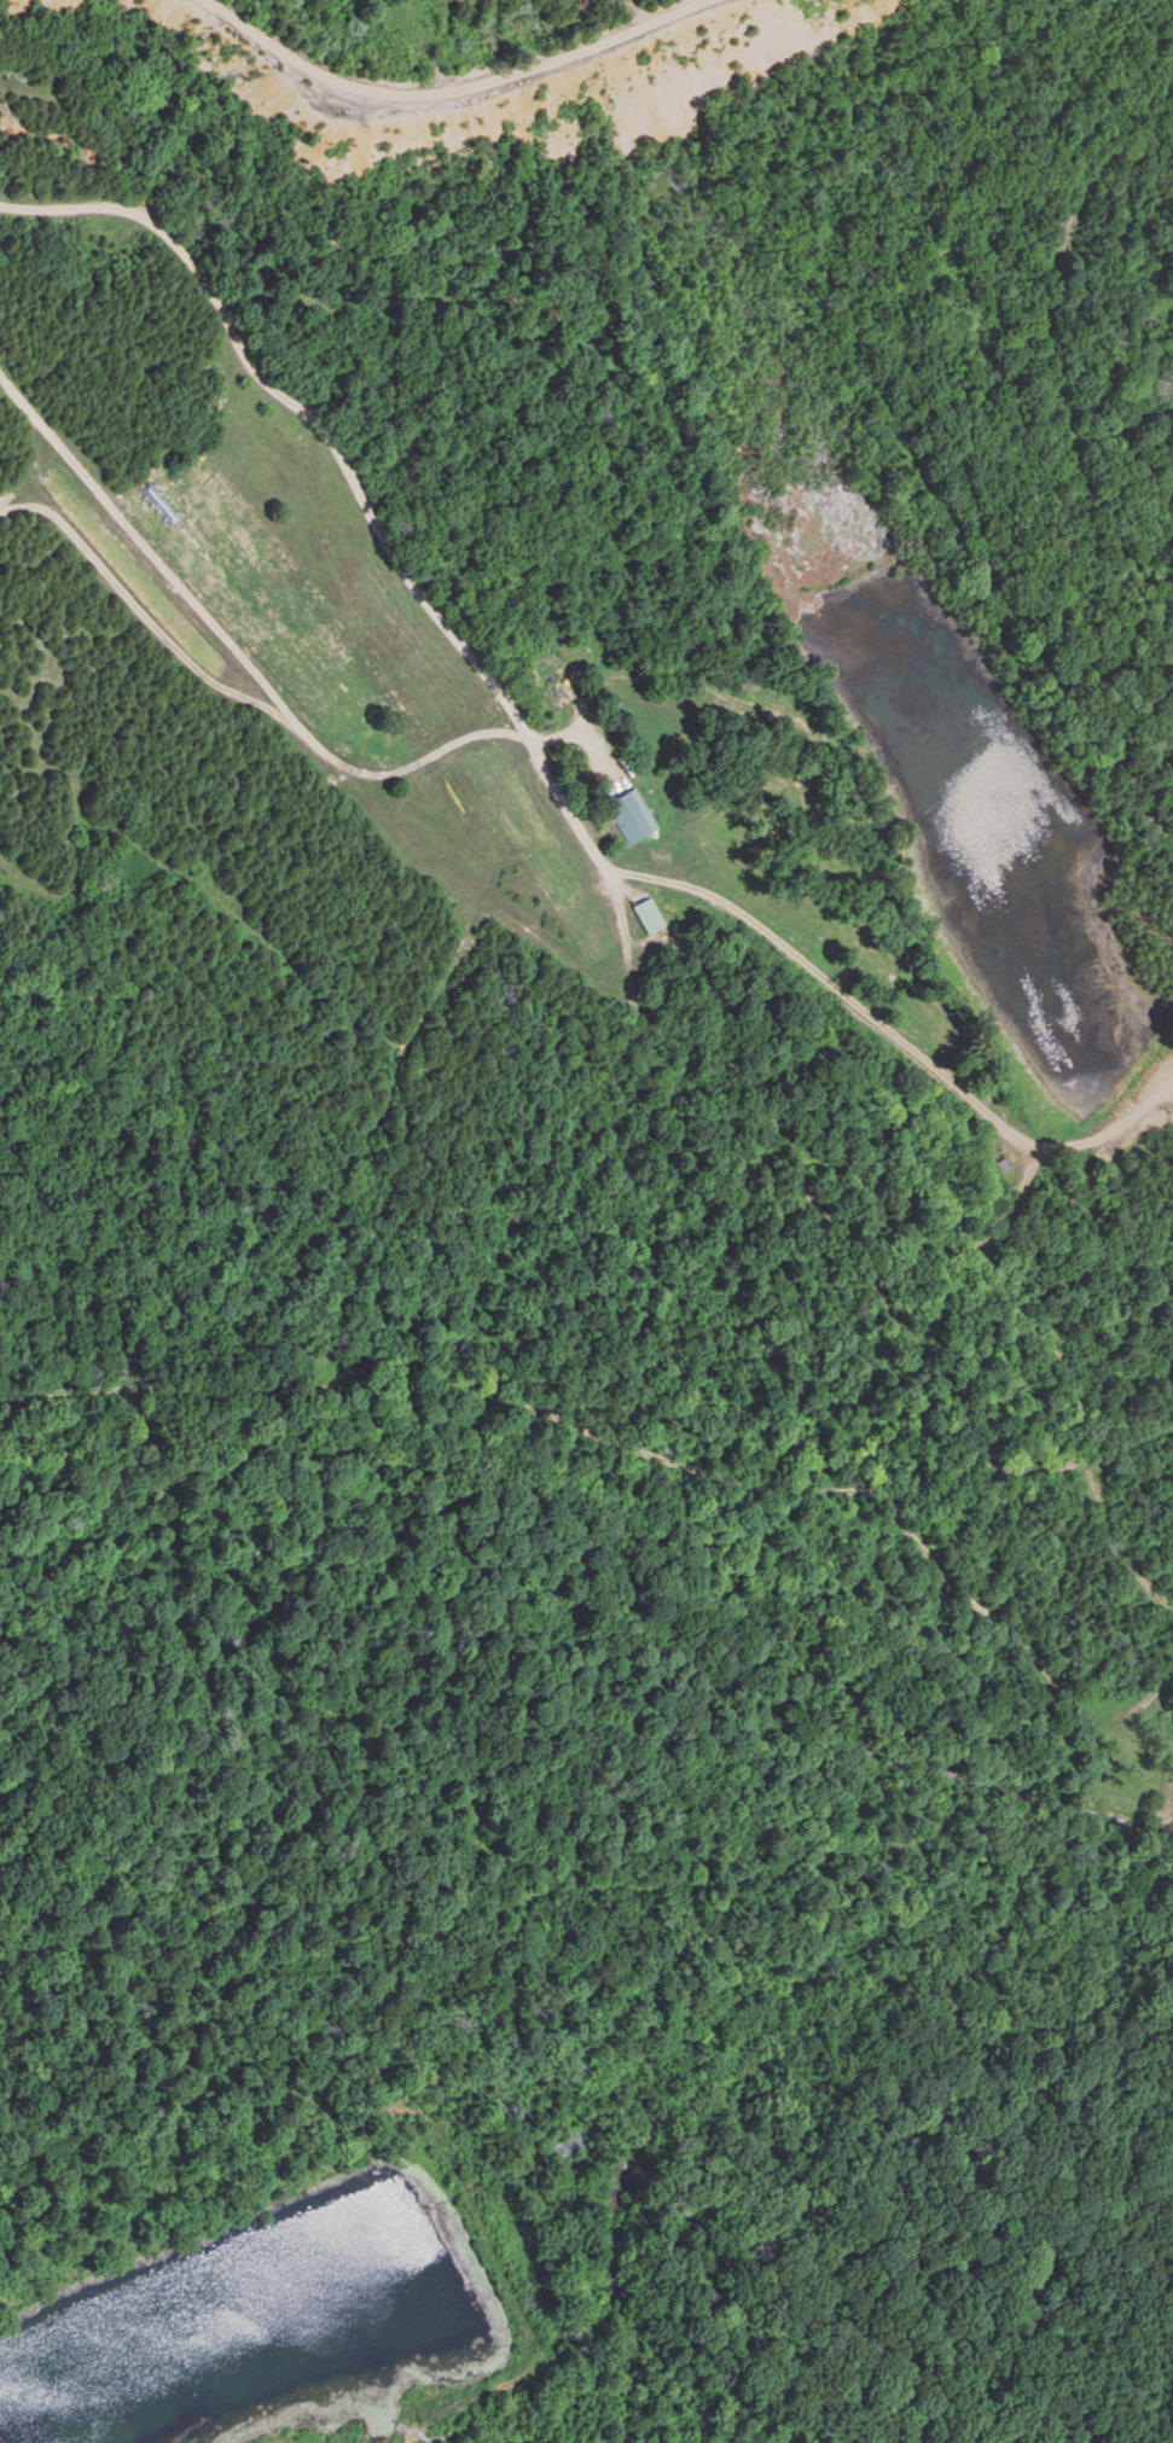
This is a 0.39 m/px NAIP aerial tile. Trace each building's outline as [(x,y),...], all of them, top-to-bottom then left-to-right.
[(651,830),(628,789),(601,804),(624,846),(651,830)] [(645,935),(662,928),(650,898),(633,905),(645,935)]
